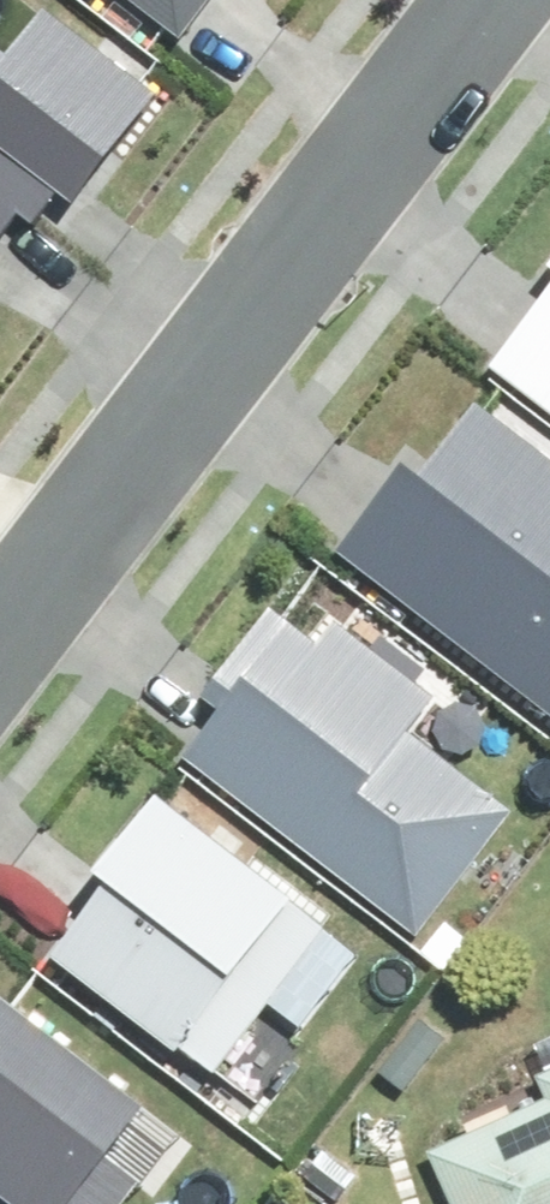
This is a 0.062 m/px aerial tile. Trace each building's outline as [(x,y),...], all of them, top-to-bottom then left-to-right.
[(65,210),(161,83),(50,0),(40,0),(13,37),(0,27),(0,162),(65,210)] [(189,19),(204,0),(164,0),(189,19)] [(28,188),(0,167),(0,224),(28,188)] [(495,355),(549,397),(549,285),(495,355)] [(549,704),(549,449),(473,392),(427,454),(417,447),(341,548),(549,704)] [(201,752),(419,915),(507,797),(407,723),(434,687),(336,615),(322,634),(269,595),(203,685),(234,708),(201,752)] [(54,944),(210,1067),(326,920),(159,788),(101,862),(112,871),(54,944)] [(159,1097),(15,984),(0,1003),(0,1173),(40,1203),(128,1203),(151,1175),(118,1149),(159,1097)] [(442,1156),(462,1203),(549,1203),(549,1111),(442,1156)] [(342,1203),(345,1203),(366,1180),(332,1152),(312,1179),(342,1203)]
